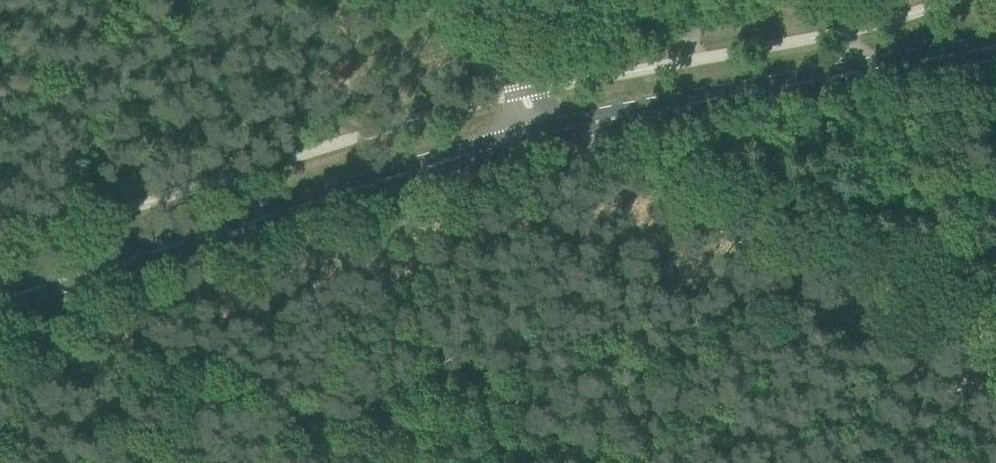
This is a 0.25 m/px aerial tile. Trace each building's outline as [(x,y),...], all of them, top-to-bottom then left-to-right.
[(704,29),(696,19),(683,20),(678,33),(686,43),(699,41),(704,29)]
